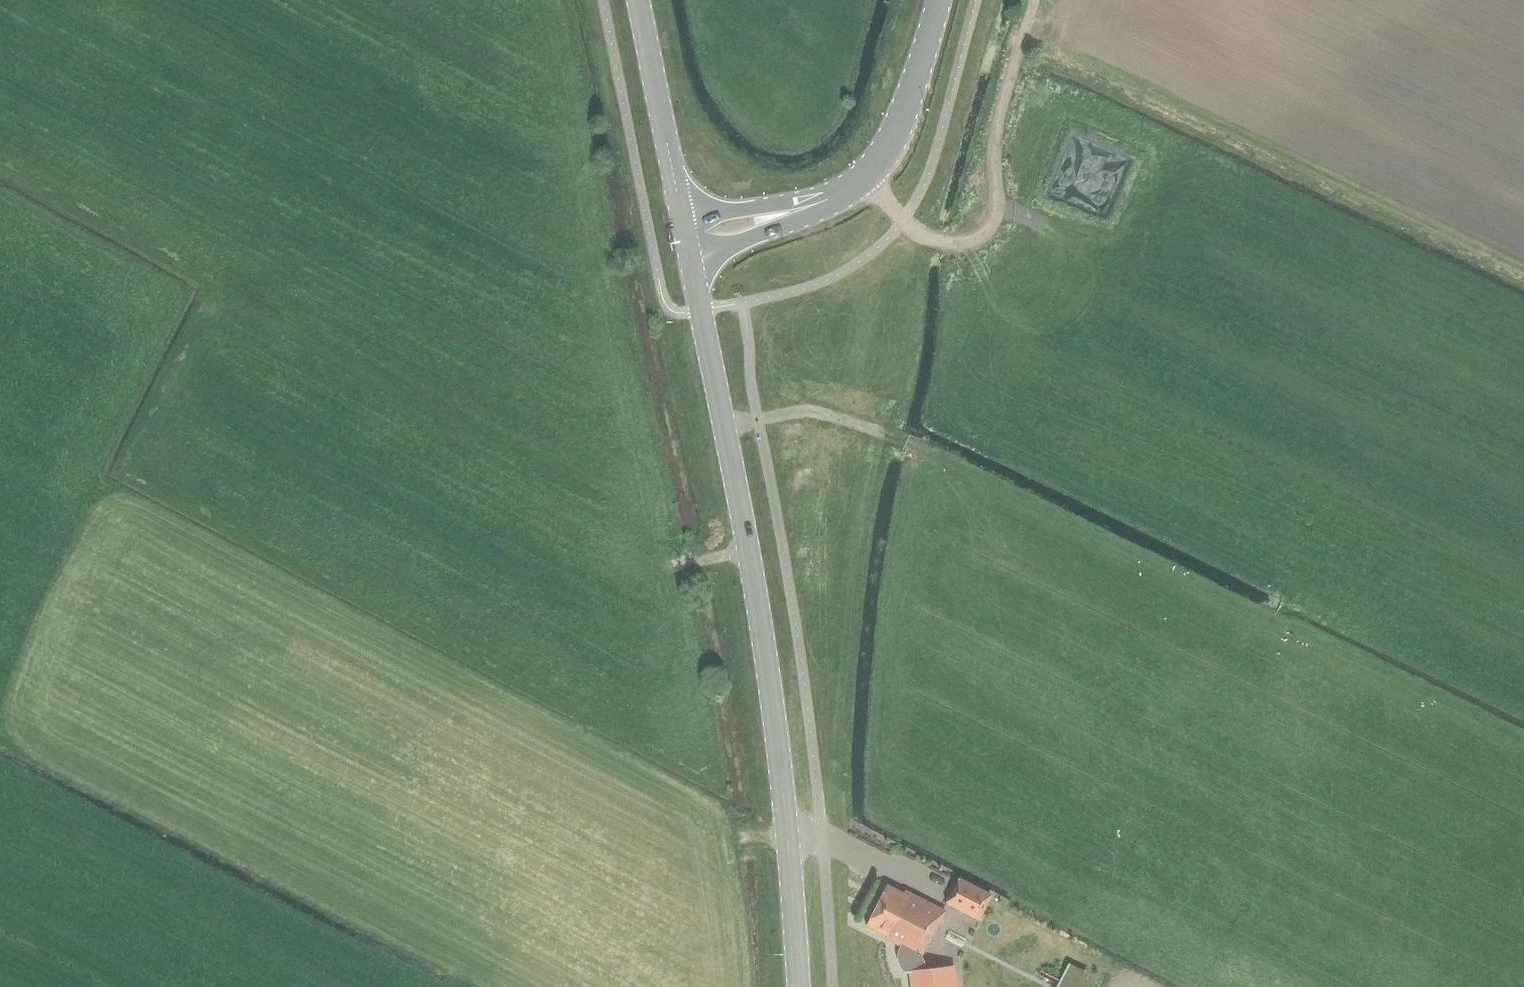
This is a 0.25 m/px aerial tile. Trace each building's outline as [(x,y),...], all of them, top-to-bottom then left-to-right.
[(958,878),(946,903),(978,919),(990,894),(958,878)] [(865,925),(887,935),(885,938),(900,946),(899,949),(898,953),(898,957),(898,961),(900,965),(902,968),(905,971),(903,972),(904,973),(910,972),(912,986),(955,986),(952,966),(926,969),(919,956),(927,941),(929,942),(944,911),(908,893),(907,896),(885,885),(865,925)]
